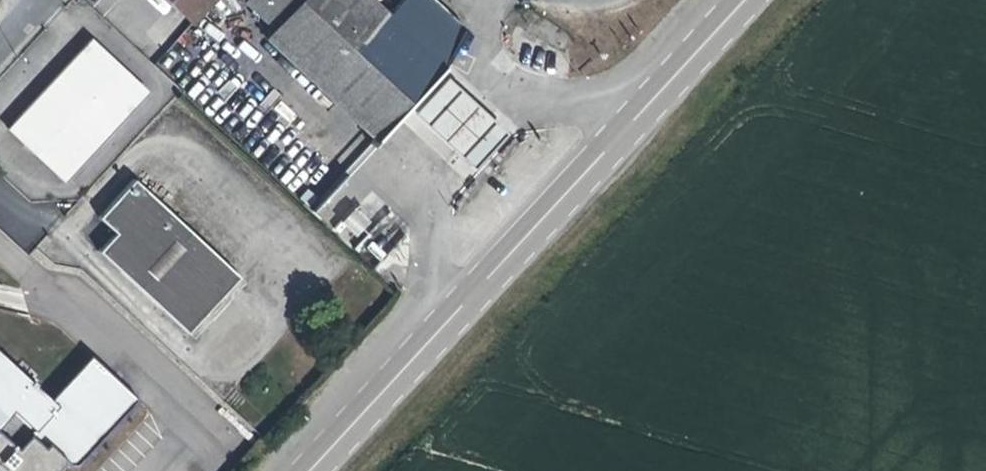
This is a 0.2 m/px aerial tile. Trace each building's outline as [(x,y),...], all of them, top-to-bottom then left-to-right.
[(192,24),(215,0),(167,0),(192,24)] [(274,29),(275,30),(303,0),(248,0),(246,2),(274,29)] [(275,30),(274,29),(265,38),(375,141),(444,68),(462,31),(429,0),(403,0),(387,16),(370,0),(303,0),(275,30)] [(64,182),(147,94),(91,41),(7,129),(64,182)] [(185,334),(208,310),(217,300),(238,278),(133,180),(98,218),(114,234),(98,252),(185,334)] [(217,300),(208,310),(213,315),(222,305),(217,300)] [(63,462),(67,464),(70,466),(74,466),(77,465),(80,463),(137,401),(90,356),(49,400),(40,391),(35,387),(0,355),(0,423),(11,412),(32,431),(15,448),(0,434),(0,470),(56,470),(63,462)] [(41,380),(35,387),(40,391),(45,385),(41,380)]
